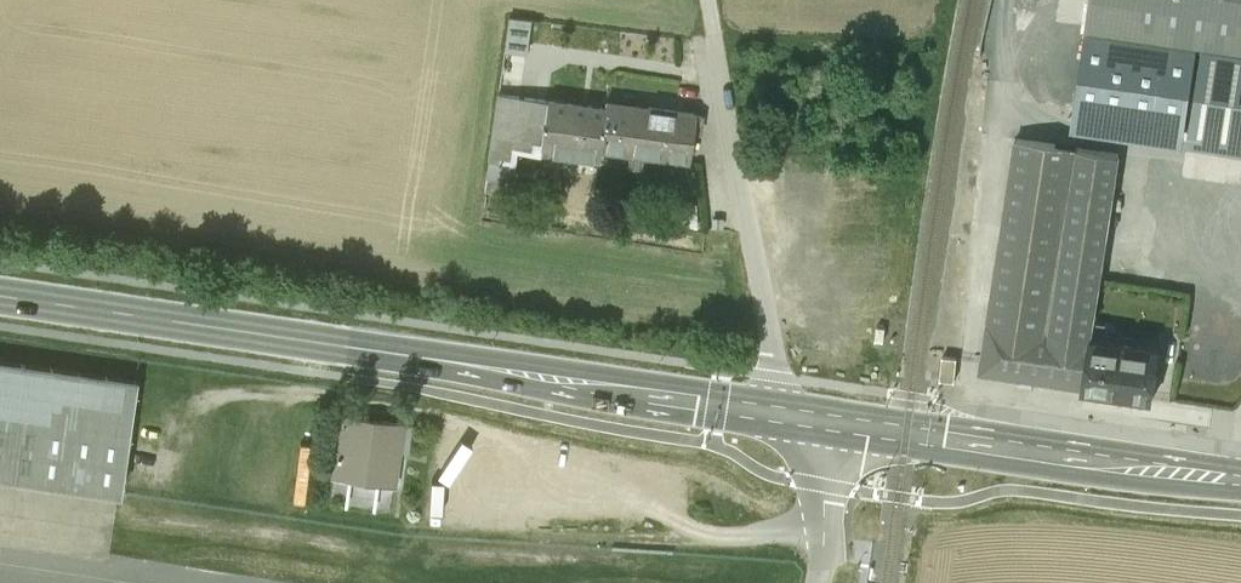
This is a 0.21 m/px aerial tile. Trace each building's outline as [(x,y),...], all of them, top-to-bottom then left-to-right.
[(1077,114),(1240,137),(1240,0),(1093,0),(1077,114)] [(508,15),(505,48),(520,50),(524,16),(508,15)] [(539,164),(541,152),(549,98),(498,90),(489,158),(516,161),(539,164)] [(608,107),(549,98),(541,152),(600,161),(602,143),(608,107)] [(645,113),(608,107),(602,143),(615,146),(614,149),(628,151),(643,153),(664,155),(691,159),(698,113),(671,109),(650,105),(645,113)] [(1089,340),(1116,153),(1014,138),(979,373),(1082,388),(1089,340)] [(642,165),(643,153),(628,151),(626,163),(642,165)] [(513,180),(516,161),(489,158),(487,176),(513,180)] [(667,222),(698,228),(696,200),(667,198),(667,222)] [(1151,398),(1158,350),(1089,340),(1082,388),(1151,398)] [(957,358),(944,356),(941,378),(954,379),(957,358)] [(0,359),(0,473),(121,491),(137,379),(135,379),(0,359)] [(411,425),(343,415),(333,475),(394,486),(398,451),(406,452),(411,425)]
